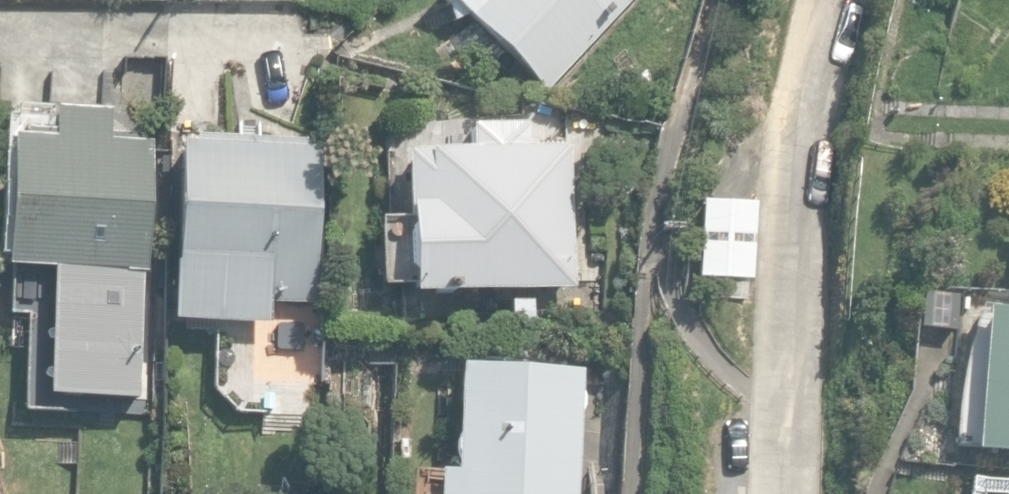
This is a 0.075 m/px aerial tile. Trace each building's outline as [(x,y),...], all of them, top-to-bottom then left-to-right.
[(551,102),(646,0),(442,0),(551,102)] [(46,392),(145,389),(153,141),(137,141),(137,134),(108,134),(109,109),(55,107),(54,131),(24,130),(24,136),(9,136),(9,137),(2,262),(46,266),(46,392)] [(405,154),(411,294),(574,287),(573,238),(584,238),(582,202),(570,203),(568,146),(522,148),(522,125),(471,127),(472,151),(405,154)] [(171,321),(268,325),(270,302),(316,304),(324,149),(305,148),(306,140),(193,135),(193,144),(179,144),(171,321)] [(699,270),(753,274),(755,200),(701,199),(699,270)] [(1008,454),(1008,312),(981,310),(977,366),(972,366),(970,393),(977,393),(973,451),(1008,454)] [(585,371),(461,364),(455,468),(440,467),(439,493),(578,493),(585,371)]
